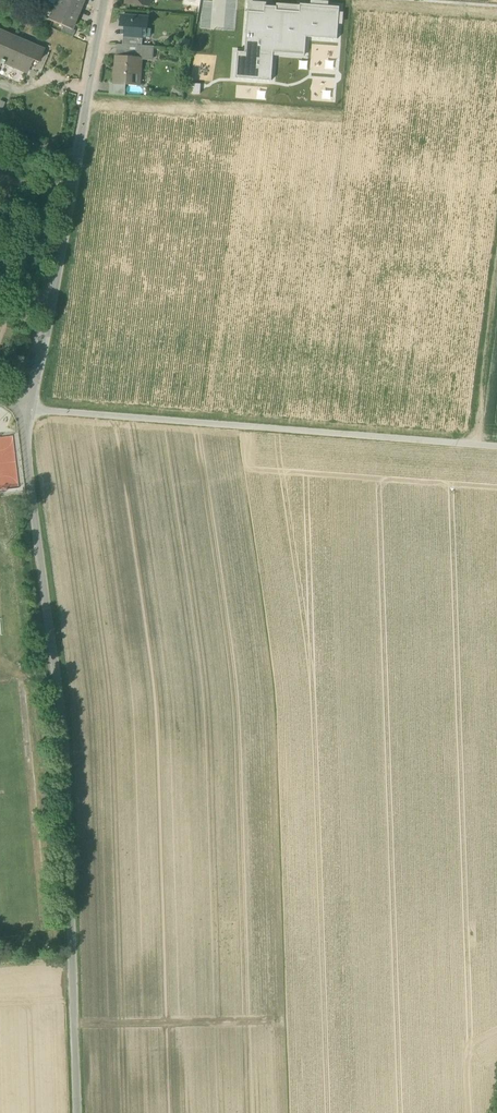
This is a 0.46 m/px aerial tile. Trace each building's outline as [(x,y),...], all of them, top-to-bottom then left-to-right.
[(47,5),(56,9),(60,0),(50,0),(47,5)] [(56,9),(76,17),(81,5),(69,0),(60,0),(56,9)] [(266,6),(249,4),(245,52),(238,51),(238,52),(236,77),(236,78),(272,81),(274,55),(274,52),(305,55),(307,37),(338,39),(339,23),(340,12),(340,7),(328,6),(312,4),(301,4),(300,5),(300,11),(277,10),(278,6),(277,6),(266,6)] [(56,9),(47,5),(42,17),(51,21),(56,9)] [(71,28),(76,17),(56,9),(51,21),(64,26),(71,29),(71,28)] [(122,16),(122,22),(125,22),(124,27),(126,27),(126,35),(126,36),(142,37),(142,36),(143,34),(143,28),(147,28),(148,18),(122,16)] [(61,32),(73,37),(76,30),(71,28),(71,29),(64,26),(61,32)] [(27,72),(32,59),(38,62),(44,49),(0,30),(0,63),(1,61),(4,62),(27,72)] [(138,45),(142,45),(143,36),(142,36),(142,37),(126,36),(126,35),(124,35),(123,44),(128,45),(138,45)] [(191,39),(183,39),(182,49),(190,49),(191,39)] [(117,44),(117,57),(127,57),(128,51),(128,45),(123,44),(117,44)] [(128,51),(127,57),(140,58),(140,59),(142,60),(152,60),(154,59),(155,47),(142,45),(138,45),(138,51),(128,51)] [(138,75),(140,59),(140,58),(127,57),(117,57),(117,58),(119,58),(118,67),(116,67),(115,72),(118,73),(117,82),(115,82),(114,83),(124,84),(136,85),(137,74),(138,75)] [(110,94),(126,95),(126,90),(123,90),(124,84),(114,83),(111,83),(110,94)] [(201,84),(193,83),(192,93),(200,94),(201,84)] [(28,321),(33,309),(16,302),(11,315),(28,321)]
